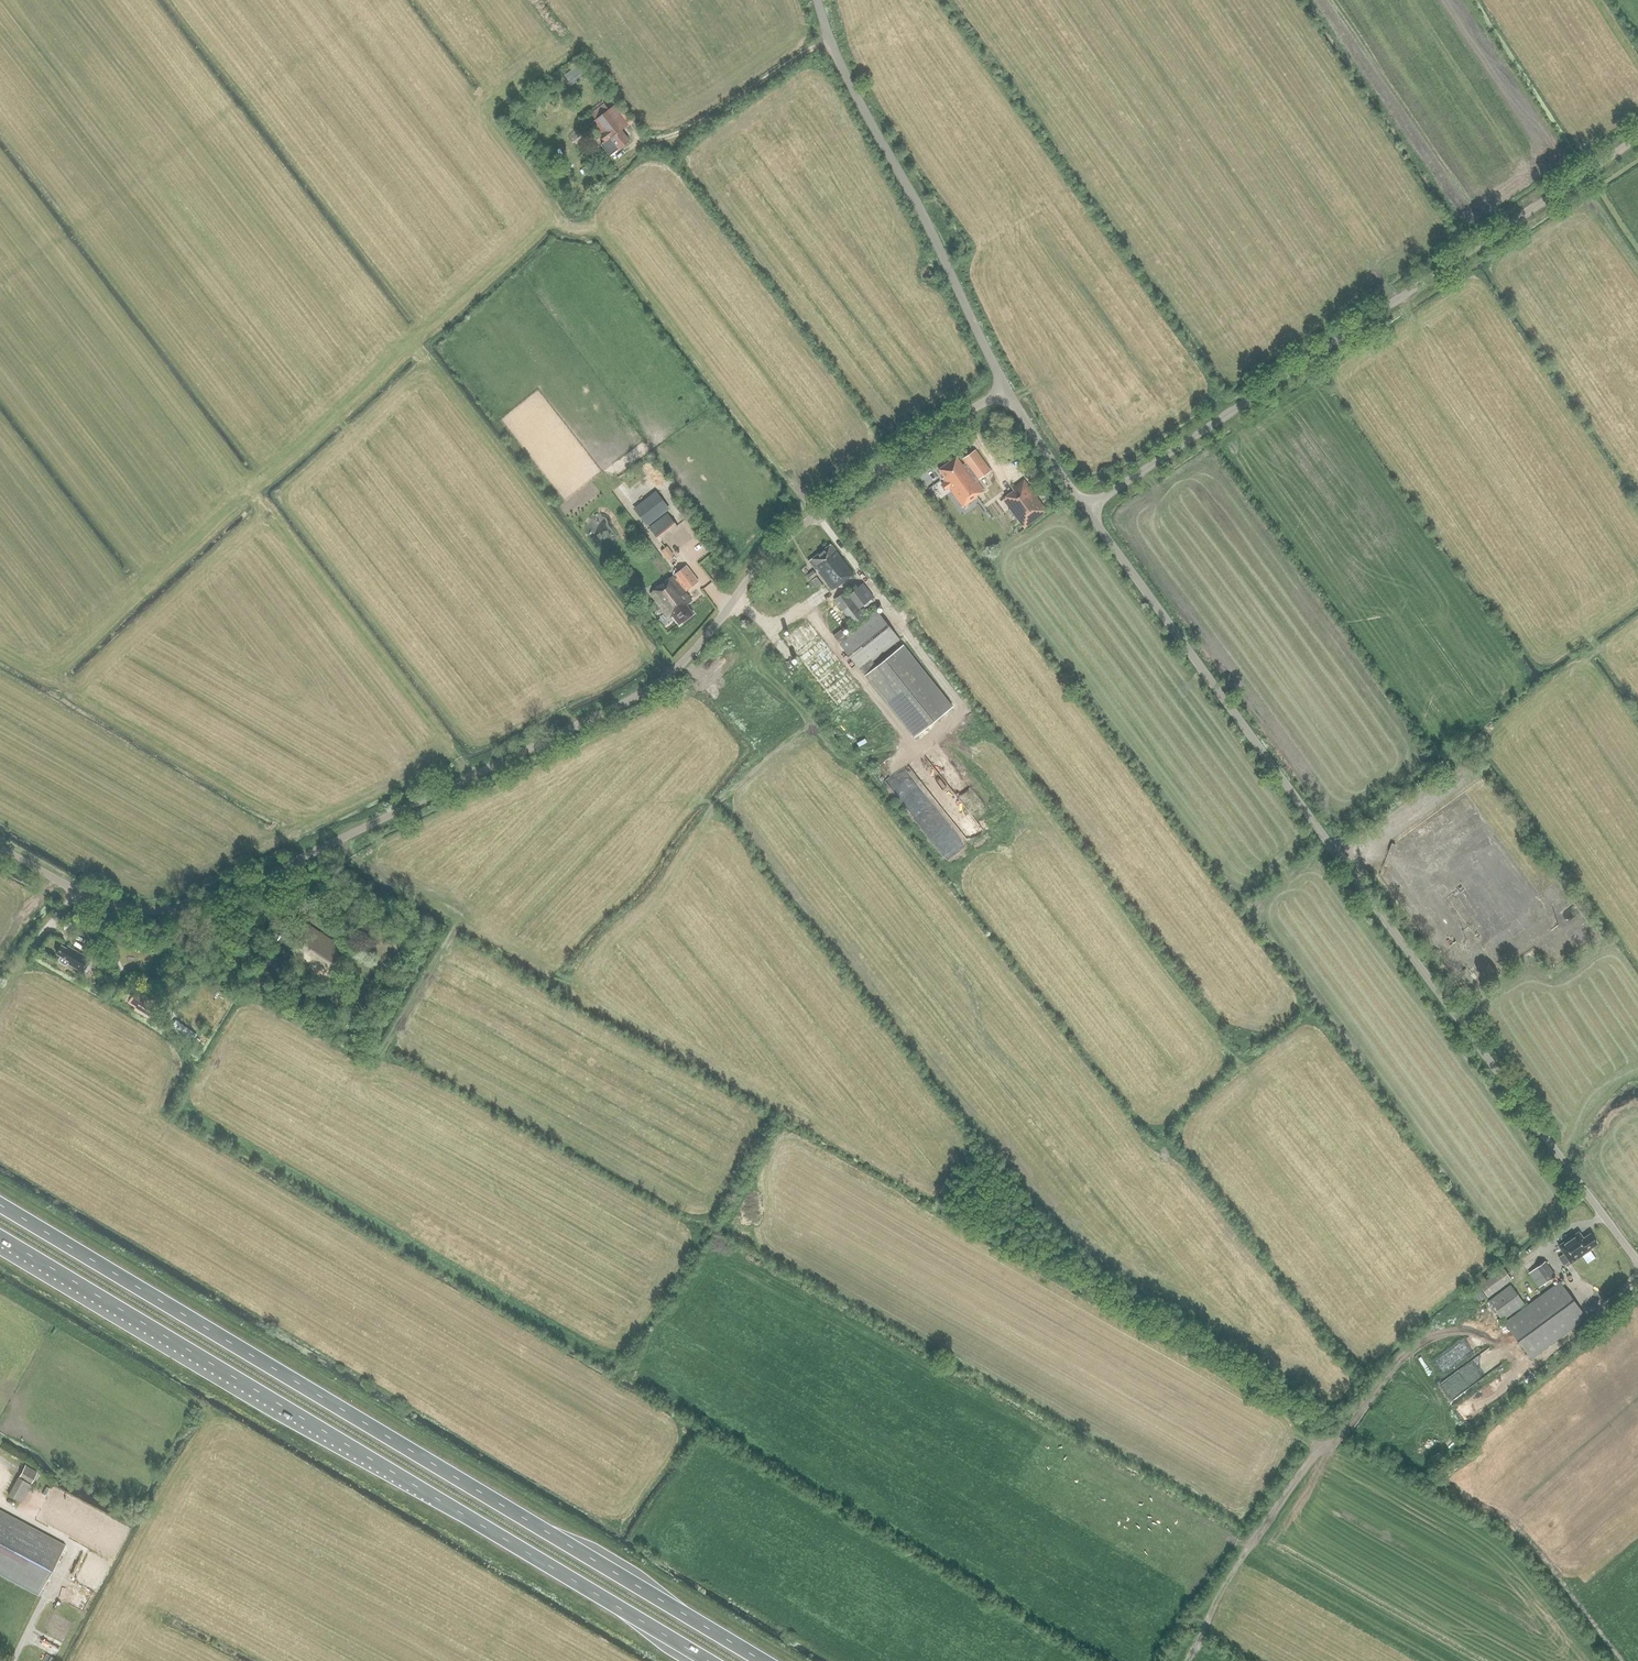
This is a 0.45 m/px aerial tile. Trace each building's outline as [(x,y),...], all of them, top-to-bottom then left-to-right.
[(579,64),(563,77),(570,87),(587,74),(579,64)] [(609,109),(604,104),(591,114),(596,119),(591,123),(593,126),(596,124),(600,129),(597,131),(605,141),(601,144),(608,152),(617,145),(619,148),(630,140),(621,129),(627,125),(613,106),(609,109)] [(977,496),(984,491),(977,481),(990,471),(979,455),(970,455),(966,462),(967,464),(966,465),(964,462),(962,463),(956,455),(939,468),(945,477),(943,479),(946,482),(943,484),(947,490),(950,488),(964,507),(978,497),(977,496)] [(1024,526),(1044,512),(1023,483),(1013,490),(1014,492),(1005,498),(1024,526)] [(636,510),(648,526),(669,510),(657,494),(636,510)] [(669,515),(650,529),(660,541),(678,527),(669,515)] [(969,531),(962,521),(956,525),(963,536),(969,531)] [(834,590),(854,573),(831,545),(810,562),(817,570),(818,569),(834,590)] [(686,592),(699,582),(687,567),(652,593),(671,618),(674,616),(680,624),(694,614),(687,606),(693,601),(686,592)] [(623,575),(630,584),(638,577),(631,568),(623,575)] [(813,570),(807,575),(811,579),(817,574),(813,570)] [(817,576),(811,580),(817,588),(822,583),(817,576)] [(851,595),(850,596),(846,591),(836,599),(855,623),(867,614),(861,607),(875,596),(864,583),(850,594),(851,595)] [(914,737),(953,706),(903,644),(877,665),(873,661),(900,639),(877,611),(846,635),(841,629),(834,635),(914,737)] [(838,707),(862,688),(806,620),(783,639),(838,707)] [(958,828),(969,843),(984,832),(974,817),(958,828)] [(88,927),(81,922),(75,932),(84,937),(85,935),(91,939),(97,930),(89,926),(88,927)] [(298,926),(293,934),(274,922),(267,933),(294,951),(292,954),(330,978),(348,950),(307,923),(303,929),(298,926)] [(56,953),(60,956),(58,959),(59,962),(63,965),(67,964),(67,963),(82,972),(89,959),(67,946),(66,948),(60,945),(56,953)] [(265,993),(271,983),(254,973),(248,983),(265,993)] [(157,1002),(135,988),(127,1002),(149,1016),(157,1002)] [(170,1028),(180,1035),(182,1032),(186,1027),(175,1020),(172,1025),(170,1028)] [(358,1027),(348,1022),(343,1031),(353,1036),(358,1027)] [(1559,1246),(1571,1263),(1591,1249),(1590,1248),(1597,1244),(1590,1234),(1583,1238),(1579,1232),(1559,1246)] [(1545,1261),(1529,1273),(1540,1287),(1543,1285),(1556,1276),(1545,1261)] [(1481,1285),(1489,1297),(1513,1279),(1504,1267),(1481,1285)] [(1506,1323),(1518,1339),(1533,1358),(1588,1317),(1561,1281),(1506,1323)] [(1504,1319),(1518,1309),(1525,1303),(1518,1293),(1512,1285),(1490,1301),(1504,1319)] [(1478,1300),(1485,1295),(1480,1288),(1473,1293),(1478,1300)] [(1467,1460),(1478,1452),(1475,1447),(1464,1455),(1467,1460)] [(1436,1461),(1442,1456),(1439,1452),(1433,1457),(1436,1461)] [(1479,1452),(1469,1459),(1472,1463),(1482,1456),(1479,1452)] [(38,1471),(25,1465),(20,1474),(33,1480),(38,1471)] [(19,1477),(8,1495),(20,1502),(31,1484),(19,1477)] [(39,1594),(65,1544),(7,1513),(0,1510),(0,1573),(39,1594)]
